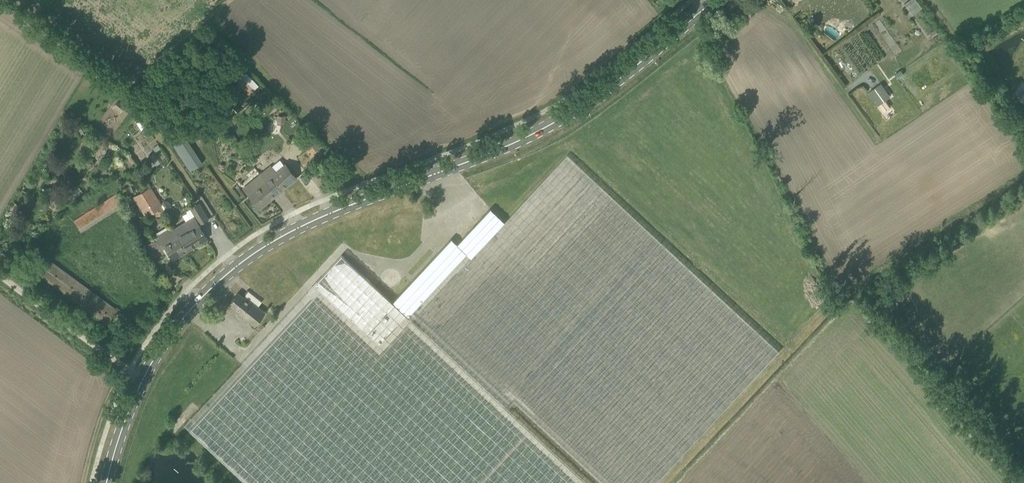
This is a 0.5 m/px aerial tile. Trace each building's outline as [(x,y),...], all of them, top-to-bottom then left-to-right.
[(905,3),(911,14),(921,8),(917,0),(909,0),(905,3)] [(247,72),(242,76),(253,89),(258,84),(247,72)] [(867,90),(876,104),(890,96),(881,82),(867,90)] [(217,92),(212,85),(204,91),(209,97),(217,92)] [(126,106),(118,100),(114,106),(121,112),(126,106)] [(202,163),(190,144),(185,136),(182,137),(173,143),(191,170),(202,163)] [(152,152),(156,163),(167,160),(163,149),(152,152)] [(408,316),(507,408),(514,401),(602,482),(656,482),(779,351),(567,155),(505,222),(470,258),(465,254),(408,316)] [(265,181),(276,194),(297,177),(286,164),(285,164),(281,159),(272,167),(271,166),(260,174),(266,180),(265,181)] [(145,175),(150,172),(145,163),(139,167),(145,175)] [(259,208),(276,194),(265,181),(266,180),(260,174),(250,183),(254,189),(248,194),(259,208)] [(147,216),(154,211),(162,206),(151,188),(136,197),(147,216)] [(81,232),(123,205),(116,194),(74,221),(81,232)] [(200,223),(208,219),(199,203),(191,208),(200,223)] [(451,238),(392,302),(408,316),(465,254),(470,258),(505,222),(490,208),(457,244),(451,238)] [(186,251),(207,238),(194,216),(174,228),(178,237),(177,237),(186,251)] [(173,259),(186,251),(177,237),(178,237),(174,228),(172,226),(161,233),(163,236),(155,240),(163,254),(168,251),(173,259)] [(507,408),(408,316),(392,302),(342,255),(307,292),(184,424),(248,482),(587,482),(507,408)] [(118,308),(48,257),(37,272),(107,324),(118,308)] [(266,312),(245,296),(244,297),(238,292),(229,303),(235,308),(234,309),(255,326),(266,312)]
